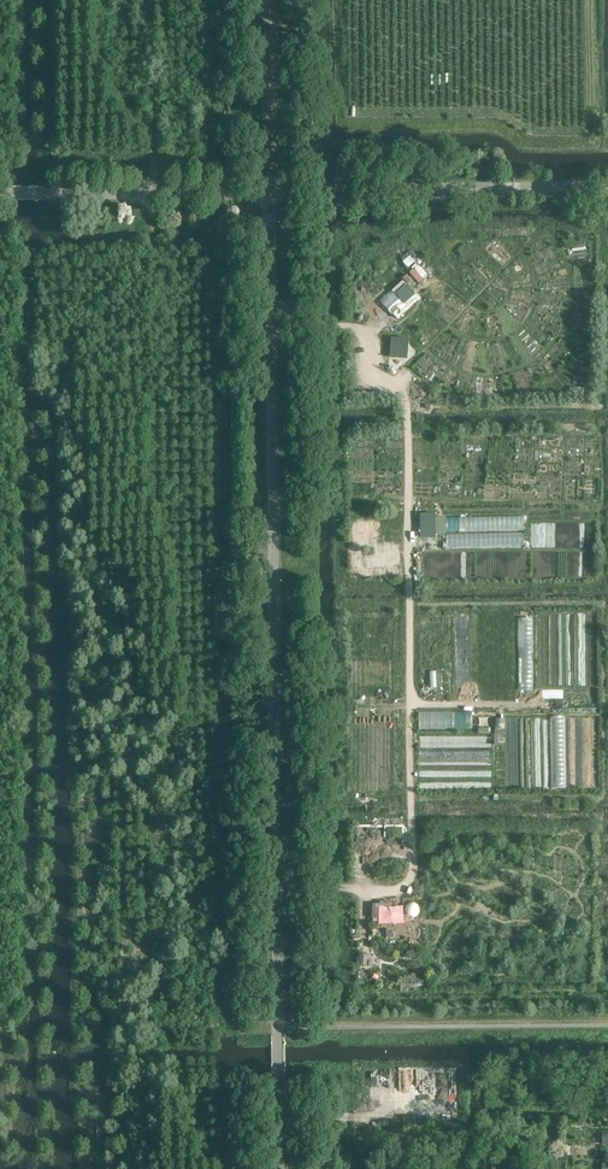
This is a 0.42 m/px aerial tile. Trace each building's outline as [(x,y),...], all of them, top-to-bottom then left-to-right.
[(392,336),(391,357),(409,357),(409,337),(392,336)] [(474,439),(473,447),(487,448),(487,439),(474,439)] [(422,537),(437,537),(437,512),(421,512),(422,537)] [(522,516),(446,517),(447,531),(523,530),(522,516)] [(523,547),(523,532),(446,534),(446,549),(523,547)] [(533,618),(518,618),(518,691),(533,690),(533,618)] [(352,643),(365,644),(367,620),(353,619),(352,643)] [(442,673),(436,673),(436,671),(429,671),(429,687),(442,687),(442,673)] [(472,728),(472,712),(419,712),(419,729),(472,728)] [(565,715),(550,716),(550,789),(565,789),(565,715)] [(478,716),(478,727),(488,727),(488,716),(478,716)] [(499,729),(495,729),(495,745),(503,745),(503,729),(505,729),(505,718),(499,718),(499,729)] [(388,924),(409,923),(408,909),(387,910),(388,924)] [(592,1133),(592,1146),(607,1146),(607,1132),(592,1133)]
